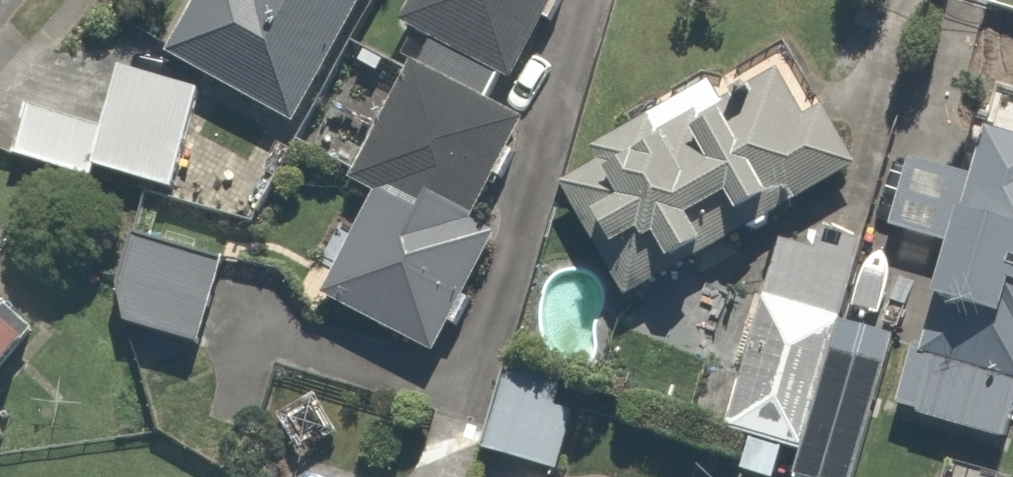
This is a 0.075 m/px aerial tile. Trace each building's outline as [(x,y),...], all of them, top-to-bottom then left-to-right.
[(342,0),(181,0),(154,50),(279,117),(342,0)] [(385,21),(415,37),(344,175),(360,183),(306,287),(421,347),(433,324),(455,335),(476,295),(452,283),(476,235),(450,222),(477,170),(501,182),(516,152),(493,140),(508,112),(474,94),(522,2),(553,19),(563,0),(396,0),(385,21)] [(802,108),(769,49),(706,84),(700,73),(540,162),(614,296),(851,165),(816,100),(802,108)] [(275,158),(180,134),(192,87),(109,67),(96,119),(6,97),(0,120),(0,160),(259,224),(275,158)] [(977,101),(888,402),(992,433),(1012,364),(1012,112),(977,101)] [(773,220),(727,368),(697,358),(681,411),(737,428),(725,465),(764,476),(838,476),(884,330),(833,315),(855,245),(773,220)] [(214,262),(126,235),(102,315),(190,342),(214,262)] [(569,405),(487,380),(467,446),(549,471),(569,405)]
